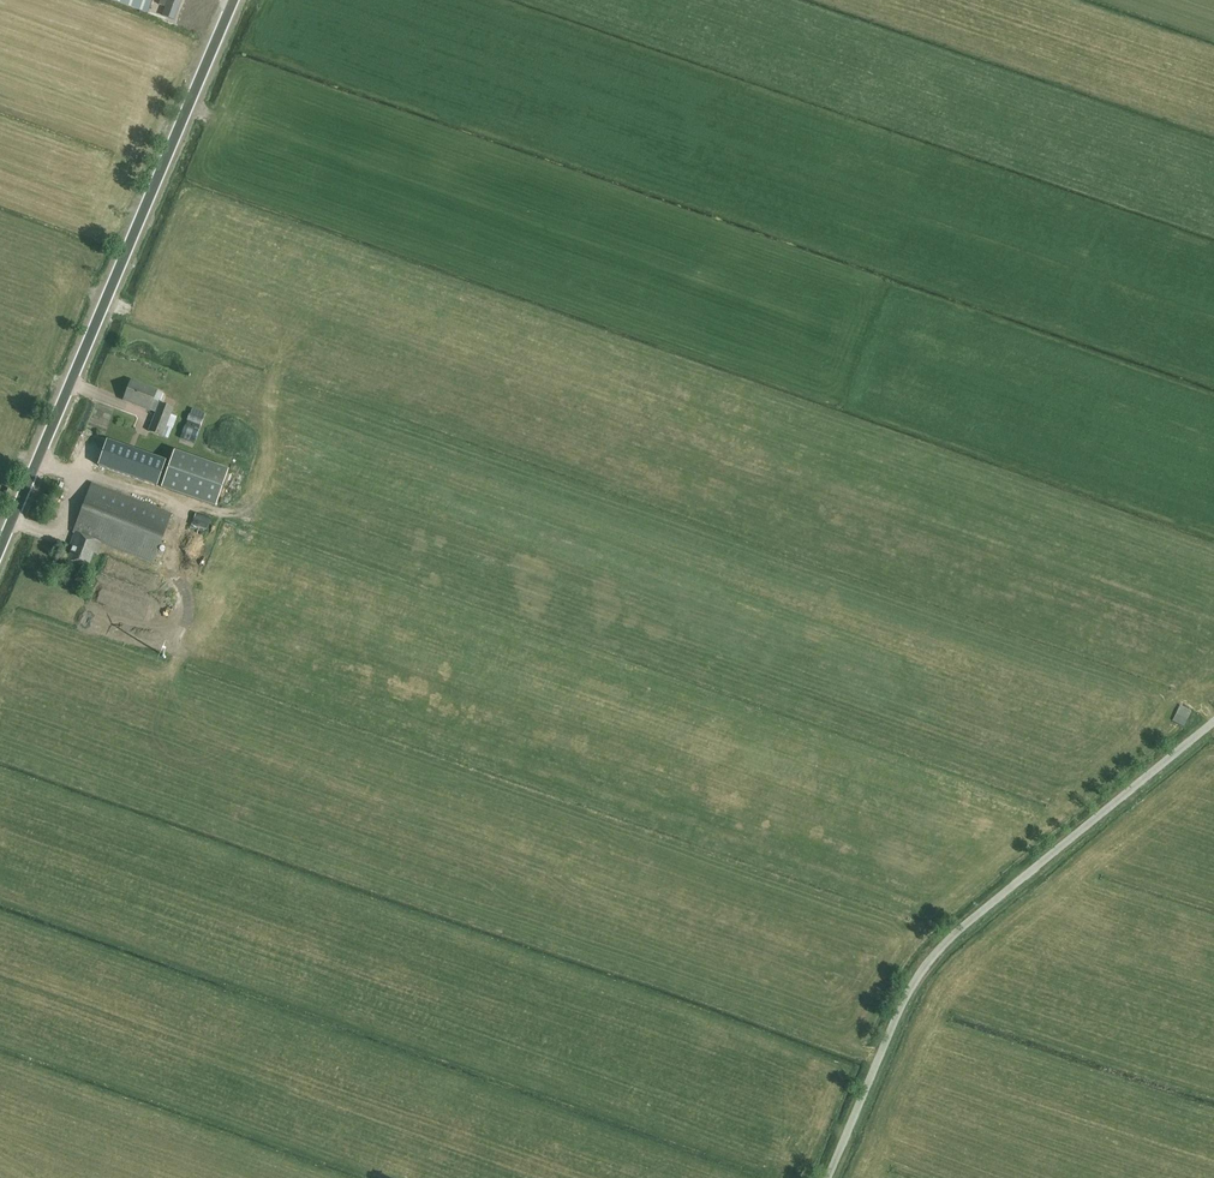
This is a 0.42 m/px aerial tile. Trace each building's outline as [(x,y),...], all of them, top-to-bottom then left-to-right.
[(149,10),(152,0),(120,0),(149,10)] [(162,436),(173,408),(158,403),(161,394),(156,393),(157,391),(131,381),(123,400),(149,410),(150,409),(156,411),(148,431),(162,436)] [(198,445),(202,416),(208,417),(209,409),(191,406),(186,444),(198,445)] [(96,411),(88,431),(102,437),(110,417),(96,411)] [(98,466),(156,486),(165,461),(107,441),(98,466)] [(174,451),(161,488),(215,506),(228,470),(174,451)] [(153,563),(172,514),(92,483),(73,533),(74,534),(73,538),(76,539),(68,561),(88,567),(93,553),(97,554),(101,543),(153,563)] [(195,517),(191,528),(206,534),(211,523),(195,517)] [(59,589),(45,588),(45,599),(59,599),(59,589)] [(1178,707),(1172,722),(1182,727),(1188,712),(1178,707)]
